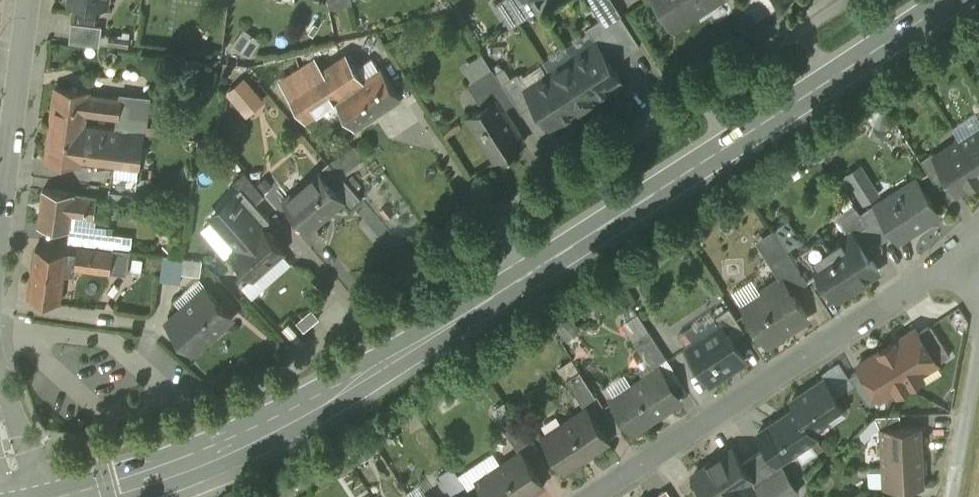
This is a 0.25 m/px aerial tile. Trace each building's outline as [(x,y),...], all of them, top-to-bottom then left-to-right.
[(674,22),(690,12),(688,8),(700,0),(660,0),(674,22)] [(756,17),(766,11),(762,5),(759,0),(744,0),(756,17)] [(762,5),(766,11),(776,4),(773,0),(769,0),(762,5)] [(640,44),(621,14),(606,24),(605,24),(621,47),(620,48),(624,54),(640,44)] [(602,17),(586,27),(596,42),(597,42),(607,56),(620,48),(621,47),(605,24),(606,24),(602,17)] [(102,25),(72,21),(69,41),(100,44),(102,25)] [(248,25),(237,41),(253,52),(264,36),(248,25)] [(607,56),(597,42),(596,42),(573,57),(599,97),(603,94),(603,92),(622,80),(607,56)] [(299,51),(263,60),(285,96),(290,93),(289,91),(313,75),(299,51)] [(313,75),(289,91),(290,93),(306,117),(336,98),(335,96),(362,79),(345,54),(313,75)] [(573,57),(551,72),(576,112),(586,105),(587,102),(592,99),(595,99),(599,97),(573,57)] [(362,79),(335,96),(336,98),(355,126),(401,97),(381,67),(362,79)] [(493,67),(472,80),(479,90),(485,86),(493,99),(496,97),(503,108),(514,101),(502,81),(493,67)] [(517,71),(502,81),(514,101),(521,111),(536,102),(526,88),(527,87),(517,71)] [(527,87),(526,88),(536,102),(551,125),(569,114),(572,114),(576,112),(551,72),(527,87)] [(244,78),(229,91),(242,106),(257,93),(244,78)] [(88,91),(56,87),(52,119),(84,123),(85,113),(88,92),(88,91)] [(120,97),(88,92),(85,113),(96,114),(115,116),(117,117),(120,97)] [(493,99),(468,115),(496,158),(524,140),(503,108),(496,97),(493,99)] [(115,116),(96,114),(95,123),(114,125),(115,116)] [(84,123),(52,119),(46,160),(78,164),(80,155),(84,125),(84,123)] [(143,133),(84,125),(80,155),(114,159),(112,176),(131,178),(129,190),(136,191),(143,133)] [(959,138),(978,168),(978,125),(959,138)] [(935,154),(949,176),(958,189),(978,175),(978,168),(959,138),(936,153),(935,154)] [(355,143),(329,159),(339,170),(340,172),(363,157),(355,143)] [(949,176),(935,154),(936,153),(933,149),(920,158),(936,184),(949,176)] [(867,202),(885,190),(866,161),(847,173),(867,202)] [(329,179),(319,168),(284,198),(309,227),(323,215),(322,214),(342,197),(343,196),(329,179)] [(264,194),(244,170),(233,180),(239,187),(240,186),(255,202),(264,194)] [(340,172),(339,170),(329,179),(343,196),(342,197),(351,207),(362,197),(340,172)] [(131,178),(112,176),(111,187),(129,190),(131,178)] [(878,203),(876,204),(894,231),(898,237),(937,213),(915,179),(878,203)] [(255,202),(240,186),(239,187),(228,196),(232,201),(214,218),(227,232),(229,231),(240,242),(231,251),(253,276),(254,276),(255,276),(285,248),(263,224),(270,219),(255,202)] [(96,196),(43,188),(38,224),(69,228),(71,214),(81,215),(80,223),(92,225),(96,196)] [(876,201),(859,211),(860,213),(878,241),(894,231),(876,204),(878,203),(876,201)] [(852,233),(853,232),(869,257),(883,248),(878,241),(860,213),(859,211),(857,208),(842,218),(852,233)] [(120,234),(76,229),(75,240),(118,245),(120,234)] [(853,236),(831,250),(821,235),(804,247),(812,259),(836,296),(878,269),(869,257),(853,232),(852,233),(851,233),(853,236)] [(112,250),(77,246),(76,252),(74,266),(110,271),(112,250)] [(76,252),(35,247),(28,296),(60,300),(64,264),(74,266),(76,252)] [(808,279),(787,248),(768,260),(778,274),(779,273),(791,291),(808,279)] [(130,251),(113,249),(112,250),(110,271),(127,273),(130,251)] [(183,257),(163,254),(160,278),(180,281),(183,257)] [(778,274),(740,299),(739,297),(738,298),(767,342),(807,315),(791,291),(779,273),(778,274)] [(254,276),(253,276),(243,284),(253,295),(264,286),(255,276),(254,276)] [(206,285),(183,305),(167,320),(195,350),(233,315),(206,285)] [(744,328),(729,306),(714,315),(719,324),(721,323),(730,338),(744,328)] [(574,337),(584,324),(569,312),(559,325),(574,337)] [(719,324),(686,346),(708,380),(733,364),(731,361),(742,355),(730,338),(721,323),(719,324)] [(949,353),(931,323),(918,331),(933,355),(932,356),(936,362),(949,353)] [(915,327),(887,344),(910,381),(922,374),(917,365),(932,356),(933,355),(918,331),(915,327)] [(667,357),(649,330),(633,341),(651,367),(667,357)] [(887,344),(858,362),(861,367),(876,390),(877,390),(892,380),(897,389),(910,381),(887,344)] [(840,360),(822,372),(825,377),(831,386),(836,383),(849,374),(840,360)] [(876,390),(861,367),(849,374),(854,382),(868,404),(881,396),(877,390),(876,390)] [(658,368),(614,397),(635,429),(679,401),(658,368)] [(596,395),(580,370),(566,378),(583,403),(596,395)] [(849,374),(836,383),(841,391),(854,382),(849,374)] [(825,377),(791,399),(796,405),(811,428),(829,416),(831,420),(845,411),(843,407),(844,407),(831,386),(825,377)] [(796,405),(758,430),(767,445),(778,460),(779,460),(816,435),(811,428),(796,405)] [(587,408),(543,436),(547,443),(547,445),(550,450),(553,451),(564,468),(594,449),(595,451),(609,442),(587,408)] [(514,413),(500,422),(517,447),(530,438),(514,413)] [(900,413),(874,415),(879,426),(900,425),(900,413)] [(900,425),(879,426),(882,487),(924,485),(921,424),(900,425)] [(778,460),(767,445),(755,453),(769,476),(783,467),(779,460),(778,460)] [(694,473),(710,496),(722,496),(751,478),(752,478),(742,462),(732,447),(694,473)] [(461,477),(444,450),(430,459),(448,486),(461,477)] [(477,480),(482,486),(481,489),(484,494),(487,495),(489,496),(521,496),(528,492),(529,494),(543,485),(521,451),(477,480)] [(769,476),(755,453),(742,462),(752,478),(751,478),(756,485),(769,476)] [(783,466),(783,467),(769,476),(783,496),(788,496),(799,490),(783,466)] [(756,485),(763,496),(764,496),(783,496),(769,476),(756,485)] [(722,496),(763,496),(756,485),(751,478),(722,496)]
